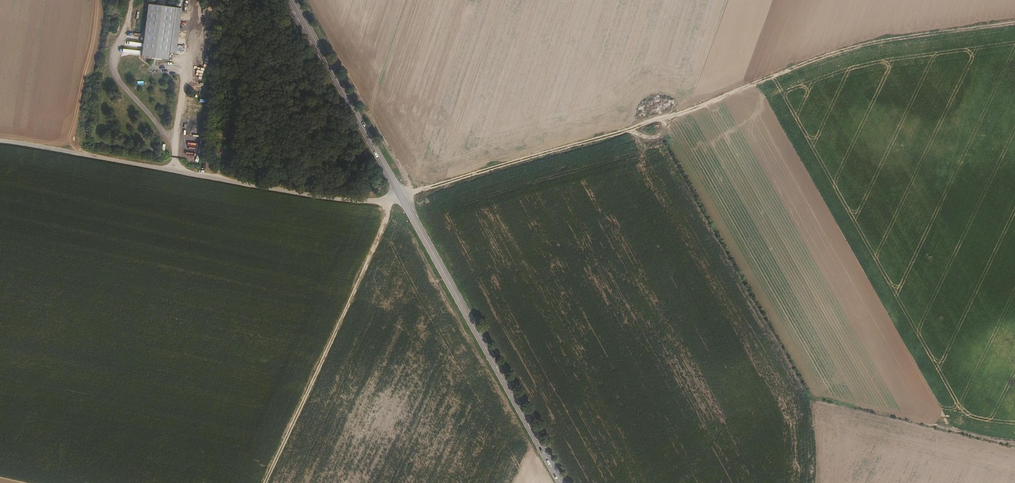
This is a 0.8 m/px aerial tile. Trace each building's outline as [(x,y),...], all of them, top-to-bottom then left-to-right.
[(169,52),(175,7),(148,4),(141,56),(168,60),(169,52)] [(176,53),(182,8),(175,7),(169,52),(176,53)] [(124,109),(130,115),(136,108),(130,102),(124,109)]
